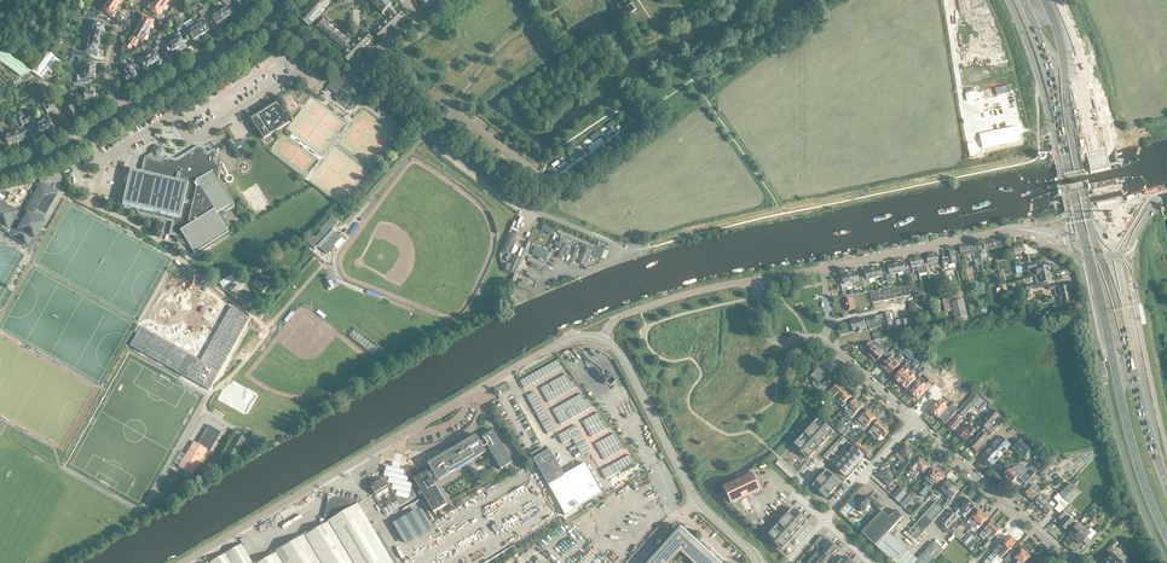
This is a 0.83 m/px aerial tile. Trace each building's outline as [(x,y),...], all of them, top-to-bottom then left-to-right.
[(106,4),(116,10),(118,8),(119,8),(122,5),(115,0),(109,0),(106,4)] [(153,3),(162,10),(167,4),(162,0),(154,0),(155,1),(153,3)] [(332,0),(316,0),(311,5),(320,13),(332,0)] [(369,1),(382,14),(392,5),(387,0),(370,0),(369,1)] [(162,10),(153,3),(153,4),(152,3),(147,9),(155,14),(153,16),(160,21),(162,19),(158,16),(162,10)] [(633,3),(627,7),(631,13),(637,10),(633,3)] [(116,10),(106,4),(102,11),(113,18),(117,12),(116,11),(116,10)] [(218,10),(225,20),(233,15),(227,7),(223,5),(218,8),(218,10)] [(320,13),(311,5),(299,19),(308,27),(320,13)] [(400,19),(404,15),(398,9),(395,12),(390,8),(387,11),(391,15),(397,20),(399,18),(400,19)] [(203,18),(194,24),(201,35),(209,30),(204,22),(205,21),(203,19),(207,17),(202,10),(199,12),(203,18)] [(218,10),(211,15),(217,25),(225,20),(218,10)] [(139,22),(140,23),(151,28),(155,21),(154,21),(155,19),(153,18),(151,20),(143,15),(139,22)] [(394,25),(398,21),(397,20),(391,15),(388,18),(387,17),(384,19),(386,21),(391,26),(393,24),(394,25)] [(90,24),(88,28),(103,32),(105,24),(93,21),(90,20),(88,24),(90,24)] [(317,27),(323,32),(329,26),(330,24),(326,22),(326,23),(322,20),(317,27)] [(379,25),(380,26),(385,32),(388,29),(389,30),(392,27),(391,26),(386,21),(382,24),(381,22),(379,25)] [(184,32),(188,30),(194,40),(201,35),(194,24),(187,28),(183,22),(180,25),(184,32)] [(138,25),(136,29),(147,35),(151,28),(140,23),(139,26),(138,25)] [(329,26),(323,32),(330,37),(335,30),(336,29),(333,27),(332,28),(329,26)] [(386,33),(385,32),(380,26),(377,29),(375,28),(373,31),(379,37),(382,35),(383,36),(386,33)] [(87,36),(100,40),(103,32),(88,28),(87,32),(86,32),(85,35),(87,36)] [(134,33),(133,36),(139,40),(143,42),(147,35),(136,29),(133,33),(134,33)] [(335,30),(330,37),(336,42),(342,35),(343,34),(340,32),(339,33),(335,30)] [(359,37),(360,38),(365,43),(367,41),(368,42),(372,38),(366,32),(362,35),(361,34),(359,37)] [(342,35),(336,42),(343,47),(344,46),(346,48),(348,44),(346,43),(349,39),(346,36),(345,38),(342,35)] [(100,40),(87,36),(86,39),(87,39),(85,44),(88,45),(98,48),(100,40)] [(126,49),(126,50),(129,51),(128,54),(129,55),(134,52),(131,50),(133,46),(135,48),(139,40),(133,36),(132,36),(125,48),(126,49)] [(177,37),(171,40),(179,52),(186,47),(180,37),(177,38),(177,37)] [(353,42),(354,44),(359,49),(362,47),(363,48),(366,44),(365,43),(360,38),(356,41),(355,40),(353,42)] [(179,52),(171,40),(166,44),(167,45),(165,47),(171,57),(179,52)] [(72,56),(79,57),(83,58),(84,54),(89,55),(90,53),(96,55),(98,48),(88,45),(83,43),(80,52),(74,50),(72,56)] [(348,44),(346,48),(348,49),(353,55),(356,52),(357,53),(360,50),(359,49),(354,44),(351,46),(348,44)] [(354,56),(353,55),(348,49),(345,52),(344,51),(341,54),(348,62),(354,56)] [(46,70),(55,57),(56,56),(48,50),(33,70),(41,76),(45,71),(46,70)] [(150,55),(148,57),(154,67),(162,62),(154,50),(149,54),(150,55)] [(270,56),(274,62),(280,59),(276,52),(270,56)] [(55,57),(46,70),(52,74),(61,61),(55,57)] [(154,67),(148,57),(145,58),(144,57),(139,60),(146,72),(154,67)] [(81,64),(80,71),(95,72),(96,64),(90,64),(91,60),(80,59),(79,59),(79,64),(81,64)] [(68,64),(63,60),(61,62),(62,63),(59,67),(61,69),(60,69),(62,71),(66,66),(68,64)] [(124,77),(127,83),(130,81),(130,82),(138,77),(133,69),(137,66),(134,60),(130,62),(131,65),(126,68),(121,72),(124,77)] [(255,65),(259,72),(265,68),(261,61),(255,65)] [(274,67),(277,73),(284,69),(280,63),(274,67)] [(95,72),(80,71),(80,75),(78,75),(78,83),(85,83),(89,83),(89,79),(95,80),(95,72)] [(262,82),(268,79),(264,73),(258,76),(262,82)] [(346,84),(337,77),(334,82),(332,81),(330,84),(328,87),(339,96),(339,97),(354,109),(362,99),(345,85),(346,84)] [(249,82),(242,86),(246,92),(252,89),(249,82)] [(85,88),(85,83),(78,83),(75,83),(71,83),(71,86),(74,86),(74,87),(82,87),(82,90),(85,91),(85,100),(95,100),(95,91),(93,92),(93,88),(85,88)] [(230,102),(237,99),(233,92),(226,96),(230,102)] [(217,102),(211,106),(215,112),(221,108),(217,102)] [(277,102),(257,115),(251,119),(264,140),(290,123),(277,102)] [(65,111),(67,114),(71,119),(78,114),(76,111),(78,110),(74,105),(65,111)] [(21,110),(24,117),(23,117),(26,124),(29,122),(27,116),(25,109),(21,110)] [(375,112),(386,120),(388,117),(378,109),(375,112)] [(192,117),(196,123),(208,116),(205,110),(192,117)] [(46,120),(42,122),(47,133),(51,131),(51,130),(54,128),(49,118),(46,119),(46,120)] [(617,118),(610,123),(612,127),(619,121),(617,118)] [(40,120),(32,124),(38,136),(42,134),(42,135),(47,133),(42,122),(40,120)] [(617,126),(610,132),(612,135),(619,130),(617,126)] [(22,127),(13,130),(17,143),(25,140),(22,127)] [(7,140),(8,144),(14,143),(14,144),(17,143),(13,130),(9,131),(10,134),(3,136),(4,140),(7,140)] [(600,130),(593,136),(595,139),(603,134),(600,130)] [(620,137),(613,142),(615,145),(623,140),(620,137)] [(605,144),(598,149),(603,155),(609,150),(605,144)] [(123,206),(136,209),(139,214),(173,222),(170,235),(176,236),(175,239),(178,240),(177,242),(190,245),(195,253),(229,232),(227,229),(229,228),(229,225),(224,217),(226,216),(226,215),(227,214),(225,212),(234,207),(234,204),(234,203),(219,179),(221,169),(216,161),(218,151),(213,150),(207,153),(204,148),(198,146),(193,149),(192,153),(189,152),(182,156),(177,159),(169,158),(166,159),(164,156),(165,151),(163,147),(158,146),(153,149),(152,153),(145,158),(142,171),(132,168),(124,201),(123,206)] [(577,148),(569,153),(572,157),(579,151),(577,148)] [(584,149),(576,154),(579,158),(586,152),(584,149)] [(566,162),(560,167),(562,170),(568,165),(566,162)] [(586,162),(578,167),(581,171),(588,165),(586,162)] [(568,175),(561,180),(564,183),(571,178),(568,175)] [(12,236),(11,236),(21,242),(27,245),(39,224),(57,193),(41,184),(23,215),(17,212),(0,202),(0,229),(12,236)] [(314,236),(308,242),(314,249),(317,245),(320,248),(327,254),(342,238),(335,232),(336,232),(332,229),(338,223),(332,217),(319,230),(321,231),(315,237),(315,238),(314,236)] [(544,224),(541,230),(552,235),(555,229),(544,224)] [(597,246),(558,230),(557,233),(565,236),(569,238),(595,249),(597,246)] [(992,239),(984,241),(985,247),(982,247),(981,244),(979,245),(979,246),(981,259),(987,257),(987,256),(996,254),(995,249),(1004,247),(1001,237),(992,239)] [(558,242),(556,241),(554,246),(559,249),(564,240),(560,238),(558,242)] [(512,281),(510,285),(513,286),(515,282),(519,273),(522,266),(531,243),(528,242),(514,275),(512,281)] [(564,242),(558,256),(562,258),(564,254),(567,255),(570,248),(567,246),(568,243),(564,242)] [(976,243),(960,246),(962,255),(973,253),(973,255),(974,255),(975,260),(978,259),(979,263),(982,263),(981,259),(979,246),(976,246),(976,243)] [(532,254),(547,261),(551,251),(536,245),(532,254)] [(1015,253),(1015,254),(1016,257),(1019,257),(1018,253),(1024,252),(1023,245),(1014,247),(1015,253)] [(595,249),(593,255),(601,258),(604,250),(604,249),(597,246),(595,249)] [(574,263),(580,248),(575,247),(570,262),(574,263)] [(942,259),(944,269),(945,271),(957,269),(957,266),(954,253),(953,253),(951,252),(949,253),(948,254),(946,254),(947,258),(942,259)] [(937,253),(932,254),(935,266),(942,265),(940,258),(938,259),(937,253)] [(544,268),(546,263),(529,256),(528,260),(532,262),(531,265),(537,268),(539,265),(544,268)] [(924,259),(921,260),(920,256),(915,257),(918,267),(917,267),(917,268),(918,267),(919,274),(926,273),(924,259)] [(918,267),(915,257),(911,258),(913,268),(909,269),(911,277),(914,274),(913,271),(918,270),(918,267),(917,268),(917,267),(918,267)] [(1048,266),(1041,267),(1039,262),(1028,264),(1029,270),(1032,269),(1033,277),(1035,276),(1050,273),(1048,266)] [(904,263),(896,264),(898,273),(904,272),(906,278),(911,277),(909,269),(905,270),(904,263)] [(890,273),(886,274),(888,282),(889,287),(893,286),(892,281),(893,281),(891,275),(898,273),(896,264),(888,266),(890,273)] [(881,268),(873,269),(875,278),(881,277),(883,283),(888,282),(886,274),(882,275),(881,268)] [(975,280),(973,269),(972,268),(965,269),(966,274),(963,275),(964,279),(969,278),(969,281),(975,280)] [(867,278),(863,279),(865,286),(870,285),(868,279),(875,278),(873,269),(865,271),(867,278)] [(528,270),(526,275),(539,280),(541,275),(528,270)] [(858,272),(850,274),(853,287),(859,285),(860,287),(865,286),(863,279),(859,280),(858,272)] [(223,288),(238,278),(235,273),(220,282),(223,288)] [(326,276),(329,282),(328,282),(330,288),(338,284),(333,273),(326,276)] [(1052,281),(1050,273),(1035,276),(1037,284),(1047,282),(1052,281)] [(271,284),(261,274),(252,283),(263,293),(271,284)] [(853,287),(850,274),(842,276),(839,276),(842,289),(849,287),(853,287)] [(522,282),(519,281),(518,285),(533,291),(535,287),(527,285),(528,280),(523,278),(522,282)] [(1048,286),(1047,282),(1037,284),(1025,286),(1026,291),(1048,286)] [(914,295),(914,291),(912,286),(912,283),(893,286),(889,287),(870,291),(872,303),(914,295)] [(229,290),(234,294),(240,288),(235,284),(229,290)] [(1059,288),(1061,296),(1071,293),(1069,286),(1059,288)] [(1071,293),(1061,296),(1059,296),(1061,303),(1053,305),(1053,309),(1066,306),(1065,303),(1072,301),(1071,293)] [(848,311),(857,309),(854,297),(845,299),(848,311)] [(952,307),(951,302),(950,298),(943,299),(945,308),(952,307)] [(955,319),(968,316),(964,299),(951,302),(952,307),(955,319)] [(918,314),(916,302),(910,303),(912,315),(918,314)] [(200,361),(140,328),(130,347),(208,390),(250,317),(231,307),(200,361)] [(895,332),(919,328),(917,317),(893,322),(892,322),(890,312),(875,316),(878,326),(882,325),(881,322),(884,321),(886,328),(887,328),(888,331),(889,331),(890,333),(895,332)] [(864,318),(851,321),(853,331),(857,330),(858,333),(863,331),(862,329),(866,328),(866,326),(869,325),(870,330),(878,327),(878,326),(875,316),(864,319),(864,318)] [(1078,320),(1068,322),(1069,330),(1080,328),(1078,320)] [(626,329),(633,335),(633,337),(633,335),(634,334),(636,334),(636,333),(634,334),(626,328),(627,328),(626,326),(626,328),(626,329),(624,330),(626,329)] [(868,354),(873,358),(879,351),(882,347),(880,346),(878,343),(875,346),(871,342),(863,344),(860,347),(864,350),(865,349),(870,353),(868,354)] [(915,353),(916,352),(909,345),(902,353),(909,359),(912,356),(915,353)] [(636,349),(642,353),(642,355),(642,353),(643,352),(645,352),(642,352),(637,348),(637,346),(636,346),(637,348),(636,349),(634,350),(636,349)] [(877,362),(884,354),(886,356),(888,353),(886,351),(884,349),(882,347),(879,351),(873,358),(877,362)] [(886,371),(896,360),(896,359),(889,354),(887,356),(887,357),(885,360),(887,361),(882,367),(886,371)] [(704,360),(712,364),(713,367),(712,364),(713,363),(715,363),(715,362),(713,363),(713,364),(704,359),(705,359),(704,357),(704,359),(704,360),(702,361),(704,360)] [(896,360),(886,371),(891,374),(900,364),(896,360)] [(644,369),(652,374),(652,376),(652,374),(653,373),(655,373),(653,373),(652,373),(645,368),(645,366),(644,366),(645,368),(644,369),(642,370),(644,369)] [(688,369),(696,374),(696,376),(696,374),(696,373),(698,372),(696,373),(688,368),(688,366),(688,368),(688,369),(685,370),(686,370),(688,369)] [(901,384),(912,372),(906,366),(895,378),(897,380),(896,380),(899,383),(900,382),(901,384)] [(828,376),(824,373),(819,368),(816,372),(813,385),(817,389),(822,393),(824,390),(827,387),(834,380),(829,375),(828,376)] [(611,386),(616,381),(605,370),(600,375),(611,386)] [(663,374),(670,380),(670,382),(671,382),(670,380),(671,379),(673,378),(671,379),(663,374),(664,373),(663,371),(663,373),(663,374),(661,375),(663,374)] [(907,389),(916,379),(915,377),(912,374),(912,375),(911,374),(912,372),(901,384),(902,385),(905,388),(905,387),(907,389)] [(680,383),(681,383),(688,388),(688,391),(688,388),(689,387),(691,387),(688,387),(681,382),(681,379),(681,382),(680,383),(678,383),(680,383)] [(925,386),(922,383),(921,385),(919,383),(910,392),(913,394),(912,395),(915,397),(918,399),(920,396),(921,396),(924,393),(923,392),(926,389),(924,387),(925,386)] [(838,384),(833,389),(832,388),(830,390),(831,391),(828,394),(827,393),(824,396),(826,398),(829,395),(833,399),(843,388),(838,384)] [(843,388),(833,399),(835,397),(839,401),(847,392),(843,388)] [(992,399),(983,391),(980,388),(976,391),(990,403),(993,400),(992,399)] [(847,392),(839,401),(837,403),(843,407),(847,403),(846,402),(852,396),(847,392)] [(697,397),(704,402),(705,404),(705,402),(705,401),(707,400),(705,401),(697,396),(697,393),(697,394),(697,396),(697,397),(694,397),(697,397)] [(964,417),(975,404),(982,411),(987,405),(980,399),(980,398),(975,394),(959,412),(964,417)] [(845,414),(847,416),(859,403),(855,399),(850,405),(849,404),(844,410),(846,412),(845,414)] [(943,402),(942,404),(940,402),(938,405),(937,404),(934,408),(934,409),(932,412),(934,413),(933,414),(936,416),(937,416),(938,417),(947,408),(945,407),(946,405),(943,402)] [(859,403),(847,416),(851,420),(863,406),(859,403)] [(946,424),(959,410),(953,405),(940,419),(941,420),(946,424)] [(862,424),(871,414),(867,410),(855,422),(858,425),(860,427),(862,424)] [(981,432),(970,445),(977,451),(993,434),(1005,421),(994,410),(982,424),(986,428),(982,433),(981,432)] [(871,414),(862,424),(865,426),(862,429),(864,431),(876,418),(871,414)] [(960,418),(960,417),(962,415),(960,414),(955,419),(949,426),(954,430),(960,424),(957,421),(960,418)] [(820,447),(827,440),(830,437),(828,436),(832,432),(833,433),(834,432),(819,418),(818,419),(819,420),(816,424),(814,423),(805,433),(806,435),(802,440),(801,438),(795,444),(799,448),(798,450),(805,456),(806,454),(810,458),(816,452),(815,451),(819,446),(820,447)] [(869,433),(873,436),(884,425),(879,421),(869,433)] [(187,455),(179,467),(192,475),(207,450),(210,452),(222,433),(209,425),(198,444),(195,442),(187,455)] [(889,432),(887,430),(888,429),(884,425),(873,436),(869,441),(871,444),(876,439),(877,440),(882,435),(884,437),(889,432)] [(971,434),(975,429),(971,425),(967,430),(964,427),(957,434),(965,440),(971,433),(971,434)] [(427,464),(429,468),(428,469),(430,472),(431,471),(429,476),(427,472),(414,479),(416,483),(413,485),(401,464),(393,462),(392,466),(390,465),(390,467),(386,466),(384,477),(398,501),(382,510),(386,515),(422,493),(433,513),(446,505),(431,479),(433,474),(438,482),(487,453),(481,444),(484,442),(500,470),(512,463),(493,431),(481,437),(483,440),(480,442),(476,435),(427,464)] [(263,440),(254,433),(248,440),(258,447),(263,440)] [(238,435),(227,455),(233,459),(245,438),(238,435)] [(857,442),(860,439),(857,437),(855,439),(852,436),(849,439),(855,445),(857,442)] [(993,465),(1011,445),(1002,437),(983,457),(993,465)] [(1029,447),(1023,441),(1021,439),(1014,447),(1018,451),(1019,450),(1021,452),(1021,453),(1025,457),(1032,449),(1030,447),(1029,447)] [(863,448),(857,442),(855,445),(860,450),(861,451),(863,448)] [(851,444),(846,449),(859,461),(864,456),(851,444)] [(898,464),(911,449),(909,447),(909,446),(908,445),(906,445),(899,452),(901,454),(895,461),(891,466),(894,468),(898,464)] [(863,448),(861,451),(867,456),(871,451),(865,446),(863,448)] [(847,450),(843,455),(855,466),(859,461),(846,449),(847,450)] [(913,451),(911,449),(898,464),(900,466),(907,459),(909,461),(916,454),(916,453),(916,452),(914,451),(913,451)] [(565,515),(582,506),(581,504),(564,475),(550,450),(538,456),(536,451),(531,454),(565,515)] [(843,455),(838,460),(850,471),(855,466),(843,455)] [(911,477),(913,474),(925,461),(923,460),(923,458),(921,457),(920,457),(913,464),(909,468),(912,470),(908,474),(911,477)] [(838,460),(833,465),(845,476),(850,471),(838,460)] [(796,477),(779,461),(775,464),(793,480),(796,478),(796,477)] [(927,463),(925,461),(913,474),(916,477),(921,472),(923,474),(930,466),(929,466),(930,464),(928,463),(927,463)] [(1043,476),(1053,466),(1049,462),(1039,472),(1043,476)] [(586,463),(564,475),(581,504),(602,492),(586,463)] [(1032,477),(1036,473),(1030,469),(1028,471),(1021,464),(1018,466),(1011,470),(1010,469),(1007,466),(1004,469),(1003,467),(1000,470),(1005,474),(1004,476),(1005,476),(1004,477),(1006,479),(1007,478),(1012,483),(1018,476),(1026,484),(1028,482),(1032,477)] [(933,469),(925,478),(928,481),(924,485),(918,492),(920,494),(939,473),(935,469),(934,470),(933,469)] [(887,474),(882,470),(877,475),(879,477),(886,484),(891,478),(889,475),(887,474)] [(752,472),(723,486),(731,503),(760,489),(752,472)] [(818,483),(814,487),(826,497),(830,493),(831,494),(837,488),(836,487),(839,482),(827,472),(824,476),(823,475),(816,481),(818,483)] [(939,473),(920,494),(923,497),(934,484),(937,486),(944,478),(943,477),(939,473)] [(389,489),(386,484),(382,477),(376,481),(382,492),(389,489)] [(382,492),(376,481),(369,484),(376,496),(382,492)] [(948,482),(941,490),(939,487),(935,491),(940,496),(943,492),(946,495),(954,487),(948,482)] [(630,484),(617,491),(620,496),(632,488),(630,484)] [(1037,496),(1043,491),(1035,484),(1025,494),(1032,500),(1036,495),(1037,496)] [(1070,484),(1061,494),(1060,495),(1059,494),(1054,499),(1056,500),(1055,501),(1058,504),(1058,505),(1055,509),(1060,514),(1071,502),(1073,504),(1076,501),(1074,499),(1080,493),(1070,484)] [(959,491),(954,487),(946,495),(949,498),(947,500),(948,501),(943,507),(945,509),(950,505),(953,501),(952,500),(959,491)] [(899,502),(907,494),(901,488),(892,496),(899,502)] [(1034,503),(1041,509),(1047,502),(1046,501),(1050,498),(1047,495),(1046,496),(1043,493),(1034,503)] [(878,512),(881,510),(883,508),(871,496),(868,499),(864,495),(855,504),(864,512),(871,505),(878,512)] [(358,504),(357,502),(334,497),(334,498),(331,498),(330,501),(328,500),(324,517),(327,523),(306,535),(306,534),(274,553),(275,554),(259,562),(393,562),(358,504)] [(962,512),(970,503),(968,501),(969,500),(966,498),(955,510),(957,512),(955,514),(958,517),(962,512)] [(918,540),(944,510),(934,501),(932,504),(933,505),(909,532),(918,540)] [(1047,502),(1041,509),(1048,515),(1054,508),(1053,507),(1056,505),(1052,501),(1049,504),(1047,502)] [(972,504),(970,503),(962,512),(958,517),(959,518),(960,519),(962,516),(965,518),(975,506),(973,504),(972,504)] [(405,544),(431,530),(419,508),(393,522),(405,544)] [(772,539),(771,540),(777,546),(779,545),(783,549),(789,542),(787,541),(792,536),(793,538),(802,527),(801,526),(804,522),(806,523),(807,522),(792,508),(790,510),(792,511),(788,515),(787,514),(778,524),(779,525),(775,530),(773,529),(768,535),(772,539)] [(882,511),(862,532),(876,546),(904,517),(896,510),(889,517),(882,511)] [(953,534),(958,529),(961,526),(956,521),(959,518),(955,514),(950,510),(939,522),(953,534)] [(973,526),(983,514),(982,513),(982,511),(980,510),(978,510),(970,520),(969,520),(972,523),(970,525),(969,526),(971,528),(973,526)] [(1062,520),(1064,522),(1061,525),(1067,530),(1074,522),(1063,512),(1058,517),(1061,520),(1062,520)] [(988,519),(988,517),(987,516),(985,516),(983,514),(973,526),(976,528),(979,524),(981,526),(988,519)] [(992,522),(986,528),(980,535),(984,539),(987,536),(996,526),(992,522)] [(1070,535),(1076,540),(1085,529),(1080,524),(1070,535)] [(1001,530),(996,526),(987,536),(990,538),(994,535),(995,536),(1001,530)] [(1091,528),(1088,531),(1085,529),(1076,540),(1081,545),(1088,537),(1091,540),(1097,533),(1091,528)] [(649,562),(718,562),(680,529),(649,562)] [(958,529),(953,534),(960,540),(965,535),(958,529)] [(895,562),(898,562),(909,551),(889,533),(877,546),(895,562)] [(965,535),(960,540),(967,547),(973,539),(970,536),(968,538),(965,535)] [(994,552),(984,562),(1001,562),(1003,561),(1001,559),(1015,543),(1008,536),(994,552)] [(973,539),(967,547),(970,550),(977,542),(973,539)] [(826,549),(823,552),(829,557),(832,554),(833,555),(838,549),(828,540),(823,546),(826,549)] [(986,549),(991,543),(988,540),(982,546),(986,549)] [(923,555),(916,562),(932,562),(943,551),(934,542),(923,555)] [(241,544),(210,562),(252,562),(241,544)] [(1027,553),(1022,549),(1015,558),(1017,560),(1016,561),(1015,561),(1013,562),(1018,562),(1021,559),(1027,553)] [(812,557),(818,562),(826,562),(827,561),(826,560),(829,557),(823,552),(820,555),(817,551),(812,557)] [(1027,553),(1021,559),(1018,562),(1026,562),(1031,557),(1027,553)] [(1123,562),(1112,553),(1104,562),(1105,562),(1123,562)] [(1007,562),(1013,556),(1010,554),(1004,560),(1007,562)]
